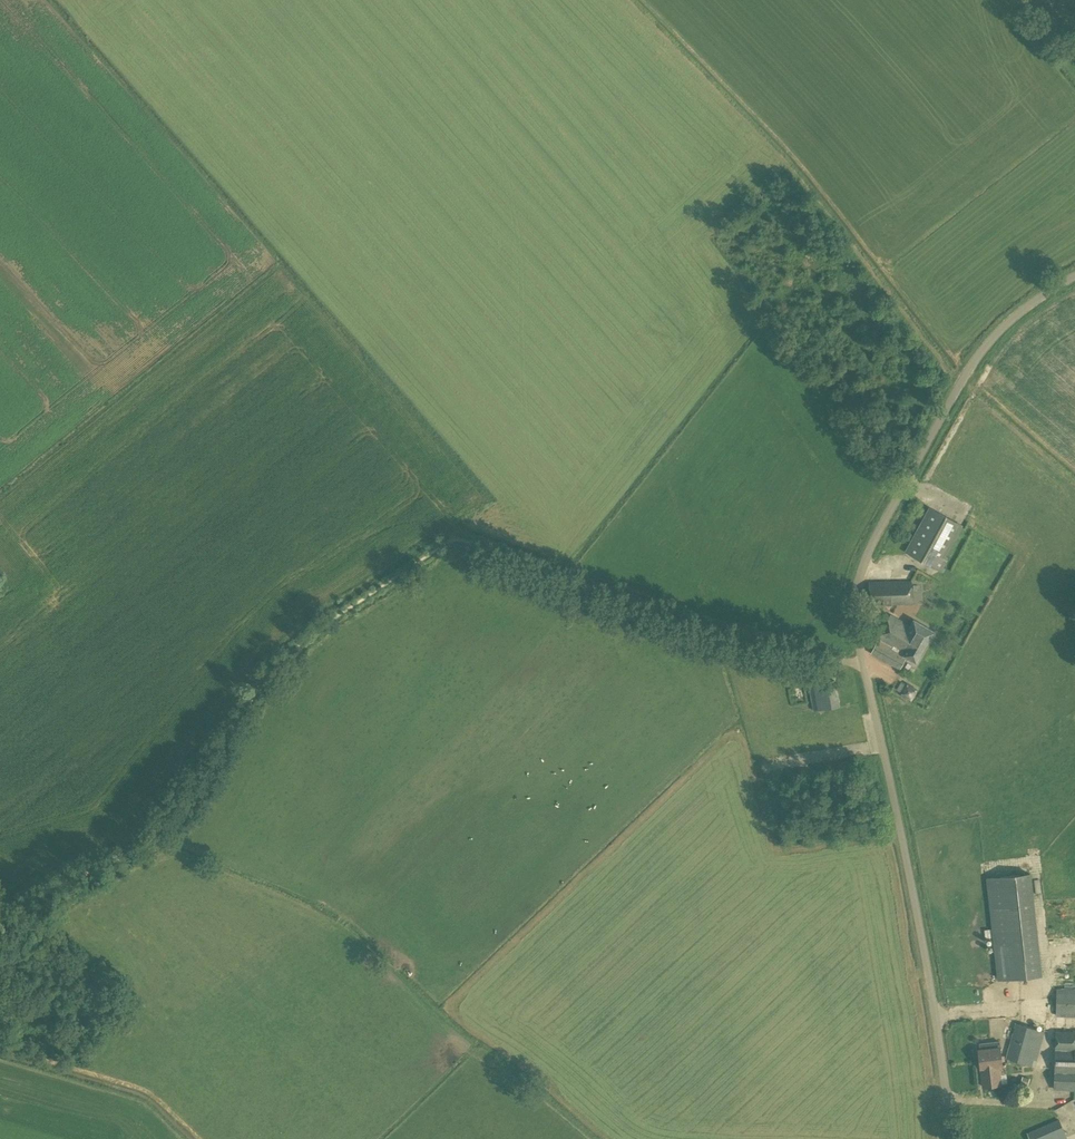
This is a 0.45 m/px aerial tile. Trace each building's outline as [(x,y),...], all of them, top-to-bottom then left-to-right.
[(942,572),(948,560),(945,558),(963,525),(929,507),(905,552),(942,572)] [(868,605),(912,604),(912,581),(869,581),(868,605)] [(910,626),(891,615),(879,639),(878,639),(871,653),(899,669),(906,657),(916,663),(934,631),(914,620),(910,626)] [(814,711),(840,706),(835,680),(809,684),(814,711)] [(905,704),(915,702),(912,689),(903,691),(905,704)] [(998,980),(1042,975),(1031,872),(986,877),(998,980)] [(1056,988),(1056,1016),(1074,1017),(1074,989),(1056,988)] [(1035,1066),(1044,1030),(1016,1022),(1006,1058),(1035,1066)] [(1056,1030),(1055,1072),(1053,1090),(1074,1091),(1074,1031),(1056,1030)] [(1000,1047),(999,1041),(980,1044),(980,1049),(978,1049),(980,1060),(993,1059),(993,1061),(998,1061),(999,1065),(1002,1065),(1000,1047)] [(1002,1066),(1002,1065),(999,1065),(998,1061),(993,1061),(993,1059),(980,1060),(981,1068),(984,1086),(1001,1084),(999,1066),(1002,1066)] [(1067,1138),(1059,1118),(1027,1132),(1030,1138),(1065,1138),(1067,1138)]
